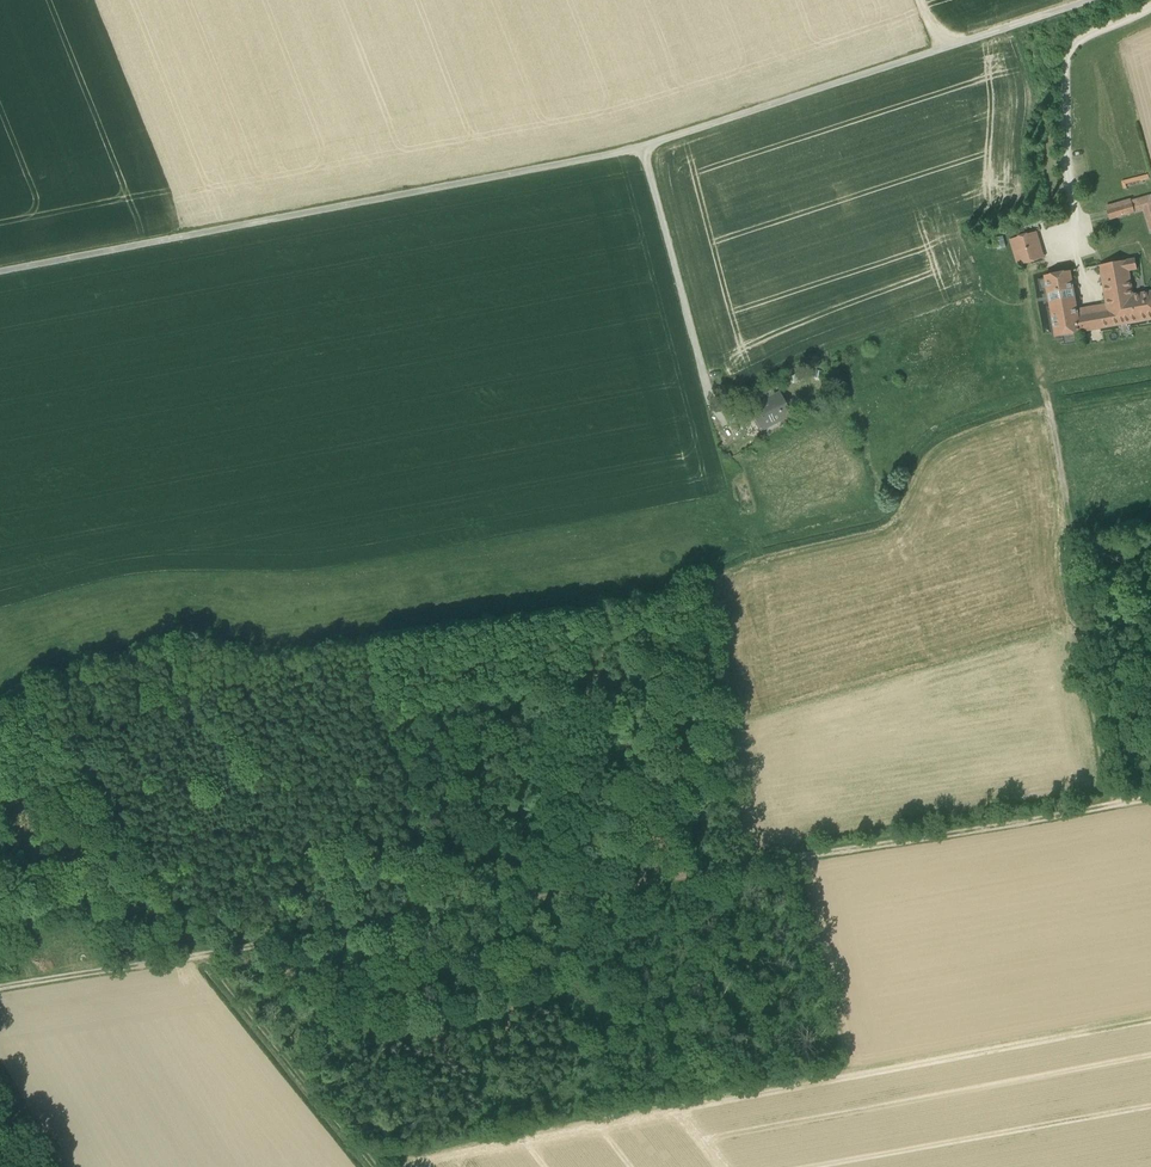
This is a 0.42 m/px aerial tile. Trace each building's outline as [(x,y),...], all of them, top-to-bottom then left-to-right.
[(1131,200),(1132,203),(1135,213),(1146,210),(1150,208),(1150,199),(1150,195),(1131,200)] [(1132,203),(1107,211),(1110,220),(1135,213),(1132,203)] [(1038,234),(1010,241),(1016,266),(1044,259),(1038,234)] [(1006,248),(1003,237),(995,239),(998,250),(1006,248)] [(1135,259),(1100,266),(1108,311),(1109,320),(1118,318),(1140,314),(1139,305),(1134,306),(1132,295),(1133,295),(1129,271),(1137,270),(1135,259)] [(1070,272),(1045,276),(1056,337),(1081,333),(1078,317),(1070,272)] [(1132,295),(1134,306),(1139,305),(1140,314),(1118,318),(1120,326),(1150,320),(1150,292),(1133,295),(1132,295)] [(1108,311),(1078,317),(1081,333),(1120,326),(1118,318),(1109,320),(1108,311)] [(810,364),(782,378),(786,387),(815,373),(810,364)] [(779,393),(748,409),(759,431),(791,415),(779,393)]
